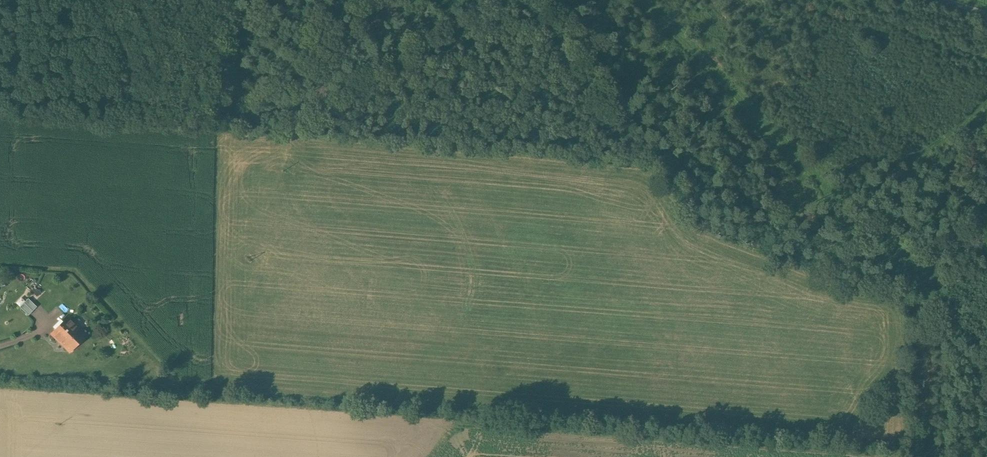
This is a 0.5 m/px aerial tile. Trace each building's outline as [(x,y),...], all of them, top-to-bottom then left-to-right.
[(28,298),(20,307),(28,315),(37,307),(28,298)] [(67,317),(51,333),(70,352),(86,336),(67,317)]
